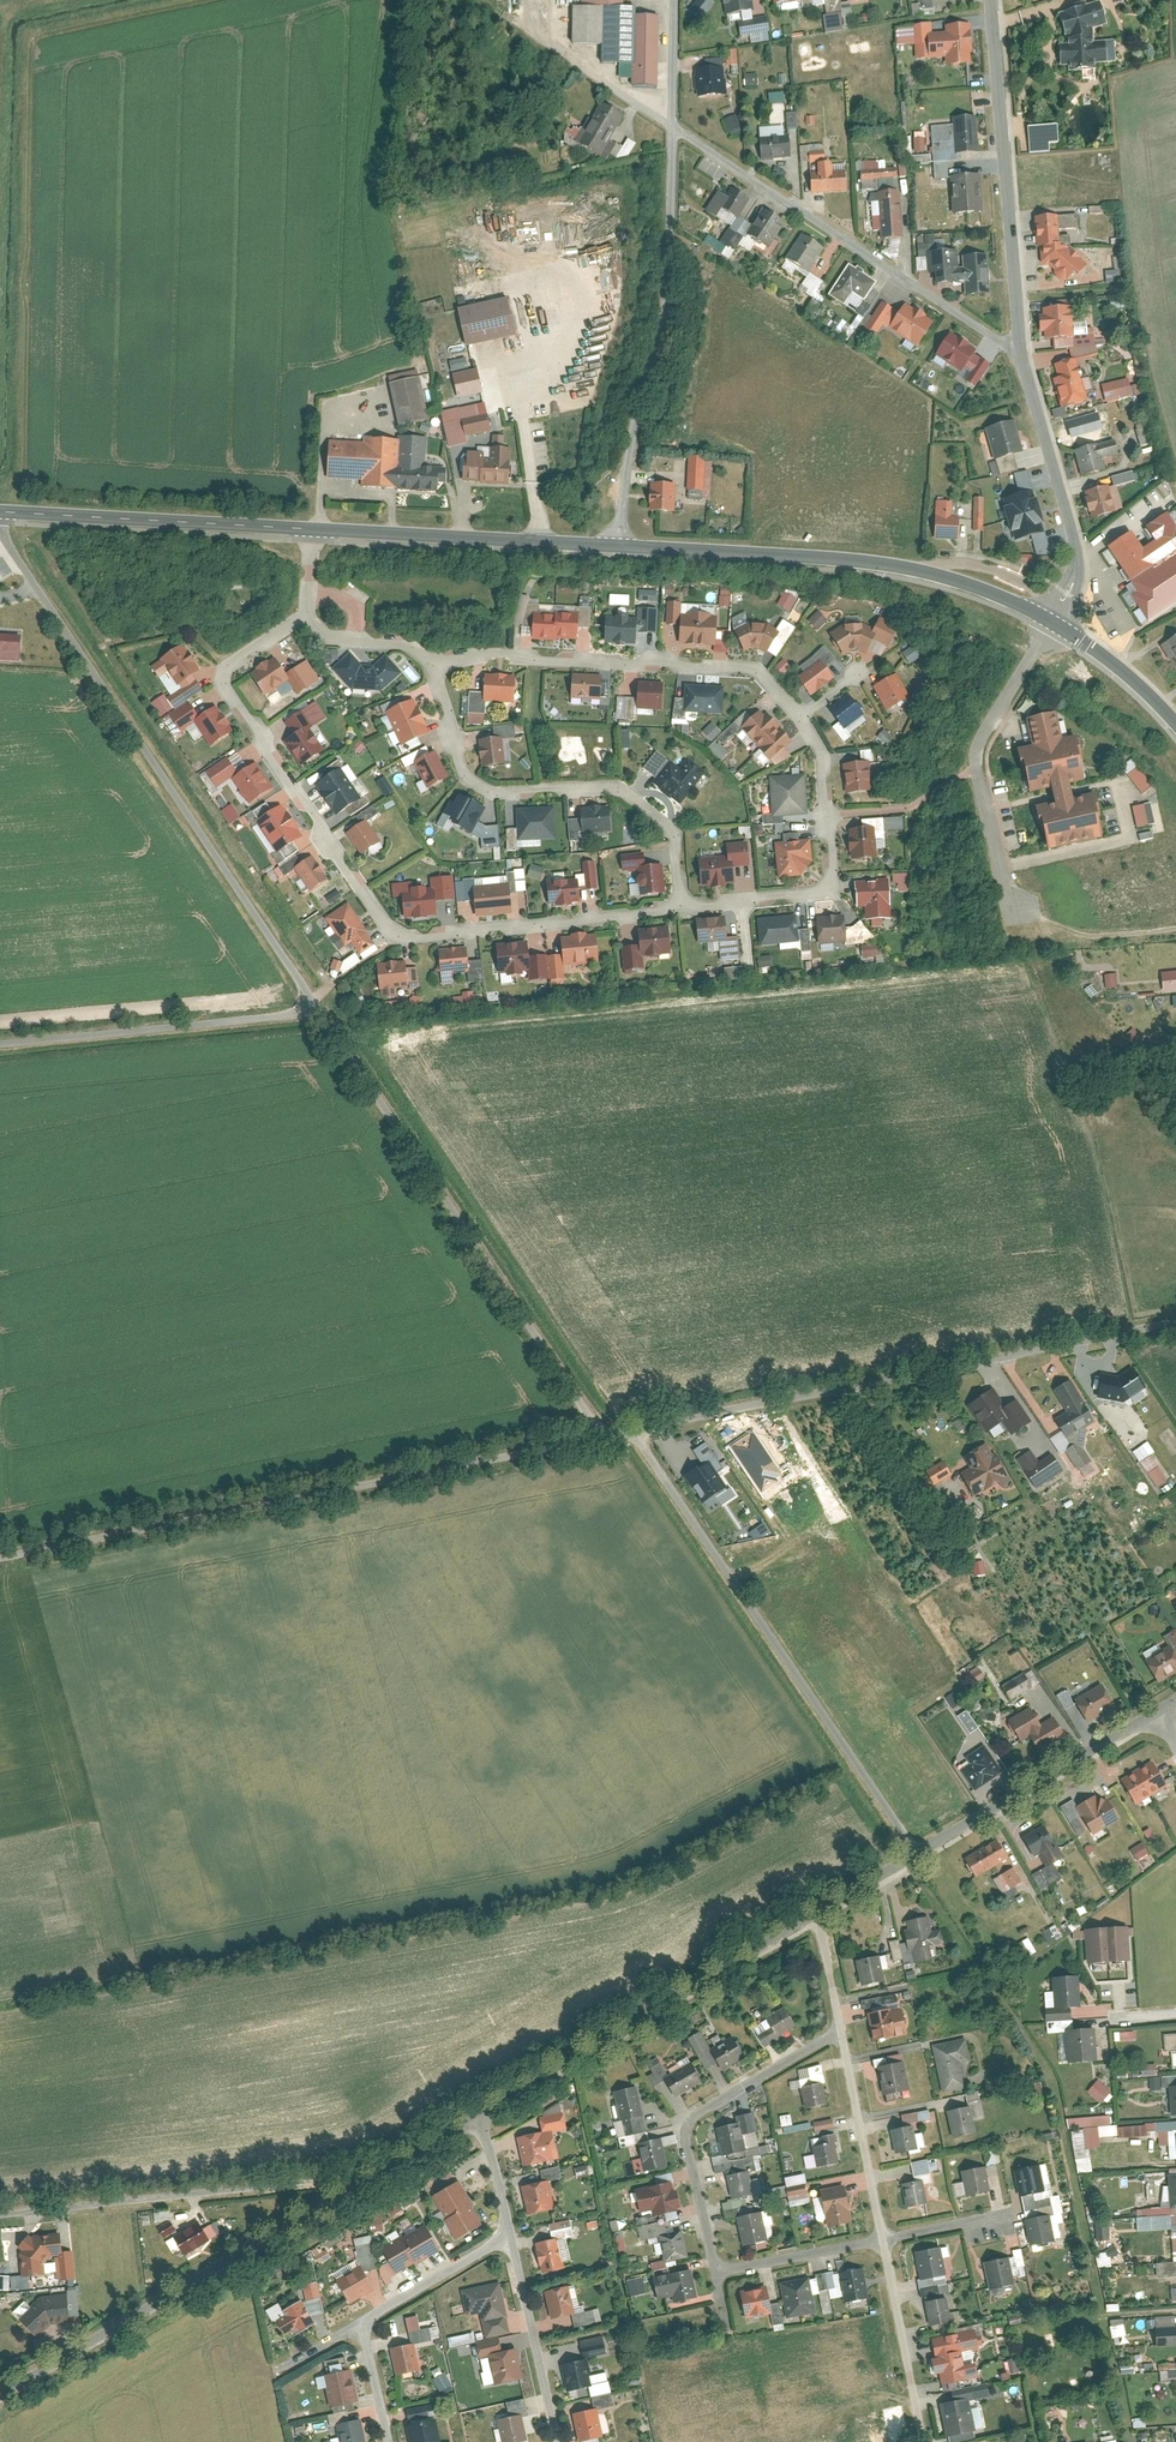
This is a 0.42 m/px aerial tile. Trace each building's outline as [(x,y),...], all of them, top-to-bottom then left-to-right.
[(570,15),(572,53),(599,52),(601,69),(617,70),(621,88),(633,85),(633,94),(659,91),(658,15),(647,17),(646,6),(627,3),(626,0),(582,0),(581,12),(570,15)] [(701,21),(714,2),(711,0),(695,0),(688,12),(701,21)] [(728,14),(756,10),(755,0),(726,0),(728,14)] [(1103,1),(1062,13),(1071,43),(1061,44),(1062,66),(1071,65),(1071,70),(1098,70),(1098,62),(1118,61),(1117,40),(1095,40),(1096,29),(1111,25),(1103,1)] [(947,32),(931,33),(932,58),(948,57),(949,65),(976,65),(974,23),(947,25),(947,32)] [(738,49),(727,49),(727,65),(737,65),(738,49)] [(725,67),(698,69),(700,96),(728,94),(725,67)] [(757,73),(744,74),(744,84),(758,84),(757,73)] [(769,104),(783,103),(782,92),(768,92),(769,104)] [(625,115),(604,103),(581,141),(604,155),(625,115)] [(797,129),(796,112),(785,112),(786,129),(797,129)] [(730,137),(738,134),(731,116),(723,119),(730,137)] [(978,116),(955,117),(957,153),(981,152),(978,116)] [(1026,127),(1028,153),(1049,151),(1048,143),(1057,143),(1055,124),(1026,127)] [(790,135),(762,137),(764,159),(793,157),(790,135)] [(885,160),(856,161),(856,169),(860,169),(861,190),(890,189),(890,178),(896,177),(896,167),(885,168),(885,160)] [(820,171),(813,171),(814,193),(851,191),(849,171),(835,172),(835,163),(820,163),(820,171)] [(982,174),(953,176),(955,213),(985,211),(982,174)] [(752,200),(733,188),(721,206),(740,219),(752,200)] [(902,191),(881,192),(884,239),(905,238),(902,191)] [(765,208),(749,234),(771,248),(787,222),(765,208)] [(1060,215),(1038,216),(1039,247),(1062,245),(1060,215)] [(804,233),(789,257),(811,272),(827,248),(804,233)] [(1062,245),(1039,247),(1040,259),(1075,286),(1090,264),(1062,245)] [(959,249),(930,251),(931,272),(939,272),(940,284),(967,282),(968,295),(992,294),(989,254),(966,255),(966,267),(960,266),(959,249)] [(851,264),(831,294),(847,305),(856,292),(868,299),(879,282),(851,264)] [(510,295),(460,305),(469,345),(519,334),(510,295)] [(936,321),(907,301),(891,327),(920,346),(936,321)] [(1075,307),(1045,308),(1046,339),(1076,337),(1075,307)] [(980,350),(952,332),(938,354),(964,372),(980,350)] [(450,371),(467,367),(464,357),(447,362),(450,371)] [(1079,359),(1056,364),(1060,377),(1056,379),(1064,408),(1090,401),(1079,359)] [(427,420),(417,370),(386,376),(395,426),(427,420)] [(472,394),(471,373),(450,375),(452,395),(472,394)] [(1130,378),(1104,385),(1109,401),(1136,394),(1130,378)] [(439,411),(446,447),(467,443),(465,435),(490,430),(486,413),(478,415),(476,404),(439,411)] [(1017,419),(988,427),(997,458),(1025,451),(1017,419)] [(401,434),(401,438),(399,488),(439,491),(441,478),(447,479),(447,466),(428,466),(429,436),(401,434)] [(366,440),(331,438),(329,476),(364,478),(364,485),(399,488),(401,438),(366,436),(366,440)] [(1117,438),(1076,449),(1083,475),(1108,468),(1104,456),(1121,451),(1117,438)] [(492,451),(468,450),(466,481),(512,485),(513,448),(492,446),(492,451)] [(708,456),(691,455),(689,488),(705,489),(708,456)] [(677,482),(652,481),(652,509),(676,510),(677,482)] [(1163,498),(1169,495),(1164,483),(1158,486),(1163,498)] [(1110,484),(1087,490),(1093,517),(1118,510),(1110,484)] [(954,500),(938,499),(937,537),(961,538),(962,516),(953,515),(954,500)] [(1107,552),(1149,628),(1175,610),(1175,530),(1170,518),(1145,534),(1152,544),(1142,549),(1133,531),(1107,552)] [(638,601),(656,602),(656,590),(638,590),(638,601)] [(719,591),(719,606),(729,606),(729,591),(719,591)] [(783,592),(777,605),(789,612),(796,599),(783,592)] [(557,613),(535,613),(534,638),(559,639),(559,636),(579,638),(581,611),(557,610),(557,613)] [(1139,624),(1144,622),(1138,610),(1133,612),(1139,624)] [(827,620),(817,611),(807,621),(817,631),(827,620)] [(719,615),(682,612),(681,642),(719,645),(719,615)] [(639,617),(607,615),(606,641),(638,643),(639,617)] [(752,622),(738,629),(746,651),(754,647),(762,647),(769,652),(782,631),(770,623),(752,622)] [(846,624),(832,632),(847,654),(854,648),(861,648),(869,653),(881,630),(866,623),(846,624)] [(0,633),(0,659),(22,661),(23,634),(0,633)] [(1164,643),(1175,662),(1175,637),(1164,643)] [(916,645),(902,653),(908,664),(923,656),(916,645)] [(200,672),(183,647),(160,662),(177,688),(200,672)] [(331,663),(331,659),(338,660),(338,650),(323,649),(323,663),(331,663)] [(403,675),(389,657),(375,669),(365,669),(353,652),(335,665),(361,697),(376,697),(403,675)] [(823,659),(800,677),(813,695),(837,677),(823,659)] [(783,660),(775,668),(782,674),(789,667),(783,660)] [(277,661),(252,676),(268,700),(292,685),(277,661)] [(604,674),(575,672),(573,696),(602,698),(604,674)] [(899,672),(876,685),(889,709),(913,696),(899,672)] [(519,675),(489,673),(487,699),(517,701),(519,675)] [(665,682),(641,680),(639,707),(665,708),(665,682)] [(726,685),(688,683),(685,710),(725,713),(726,685)] [(197,684),(167,703),(162,694),(149,702),(159,717),(201,691),(197,684)] [(850,693),(832,708),(847,728),(865,712),(850,693)] [(414,704),(386,716),(401,749),(429,737),(414,704)] [(235,734),(216,708),(195,723),(214,750),(235,734)] [(763,709),(744,726),(773,760),(793,741),(763,709)] [(1085,783),(1076,739),(1061,743),(1055,715),(1026,721),(1032,750),(1019,753),(1028,796),(1050,792),(1053,805),(1036,808),(1045,851),(1101,839),(1091,796),(1072,800),(1069,787),(1085,783)] [(702,731),(710,741),(721,733),(713,722),(702,731)] [(311,725),(287,740),(303,765),(327,750),(311,725)] [(492,738),(513,737),(512,725),(492,726),(492,738)] [(629,729),(620,730),(620,748),(630,748),(629,729)] [(391,730),(386,732),(393,746),(397,743),(391,730)] [(505,770),(502,738),(478,740),(481,772),(505,770)] [(715,740),(708,747),(720,759),(727,753),(715,740)] [(450,782),(438,756),(417,767),(430,792),(450,782)] [(672,759),(655,782),(683,804),(708,769),(691,756),(682,766),(672,759)] [(1134,759),(1122,766),(1139,794),(1151,787),(1134,759)] [(870,760),(845,762),(848,792),(874,789),(870,760)] [(275,792),(257,767),(235,782),(252,807),(275,792)] [(363,797),(343,767),(318,783),(339,813),(363,797)] [(806,773),(773,775),(775,815),(810,813),(806,773)] [(387,795),(393,791),(383,777),(378,781),(387,795)] [(415,784),(419,792),(425,789),(421,781),(415,784)] [(449,817),(474,832),(487,806),(462,793),(449,817)] [(1134,827),(1153,825),(1150,803),(1132,806),(1134,827)] [(229,824),(240,817),(232,804),(221,811),(229,824)] [(611,804),(583,807),(584,833),(614,831),(611,804)] [(556,806),(518,807),(520,839),(558,837),(556,806)] [(282,808),(258,825),(280,855),(303,839),(282,808)] [(383,840),(369,818),(350,831),(364,853),(383,840)] [(876,825),(851,827),(854,858),(879,855),(876,825)] [(813,838),(777,841),(780,875),(804,874),(815,860),(813,838)] [(732,854),(701,857),(704,886),(736,881),(732,854)] [(313,859),(295,871),(310,893),(328,881),(313,859)] [(665,863),(638,866),(641,894),(668,892),(665,863)] [(527,876),(540,879),(543,867),(530,864),(527,876)] [(892,873),(892,883),(896,883),(896,891),(906,891),(907,874),(892,873)] [(579,877),(549,881),(551,904),(582,901),(579,877)] [(891,878),(858,880),(859,907),(868,906),(868,918),(893,917),(891,878)] [(511,882),(476,885),(478,915),(515,912),(511,882)] [(436,889),(404,891),(407,917),(438,914),(436,889)] [(378,944),(350,901),(327,917),(348,946),(354,940),(363,954),(378,944)] [(798,913),(760,918),(763,944),(801,939),(798,913)] [(846,913),(818,916),(821,944),(849,941),(846,913)] [(728,915),(699,917),(700,941),(730,939),(728,915)] [(670,926),(641,929),(644,956),(673,953),(670,926)] [(598,933),(563,936),(565,964),(601,961),(598,933)] [(529,940),(498,943),(501,973),(532,970),(529,940)] [(469,945),(441,948),(443,973),(472,970),(469,945)] [(861,945),(861,957),(875,957),(875,946),(861,945)] [(328,968),(334,976),(340,971),(342,974),(360,961),(353,951),(328,968)] [(770,967),(771,956),(758,956),(758,966),(770,967)] [(407,960),(379,963),(382,989),(410,986),(407,960)] [(741,967),(723,968),(724,979),(742,978),(741,967)] [(1160,971),(1161,992),(1175,991),(1175,971),(1160,971)] [(1116,973),(1104,974),(1105,988),(1117,987),(1116,973)] [(357,1007),(365,1002),(359,991),(351,995),(357,1007)] [(410,995),(408,1008),(419,1009),(420,997),(410,995)] [(1121,1376),(1104,1374),(1099,1396),(1127,1401),(1148,1386),(1135,1368),(1121,1376)] [(1073,1379),(1056,1389),(1069,1410),(1058,1417),(1070,1437),(1098,1421),(1073,1379)] [(997,1388),(970,1405),(988,1432),(1015,1415),(997,1388)] [(1132,1451),(1139,1461),(1154,1451),(1147,1441),(1132,1451)] [(691,1453),(701,1467),(709,1462),(717,1474),(723,1470),(705,1443),(691,1453)] [(990,1443),(967,1457),(974,1468),(964,1474),(977,1495),(1012,1474),(999,1451),(995,1453),(990,1443)] [(1033,1449),(1019,1457),(1039,1488),(1065,1469),(1054,1452),(1041,1460),(1033,1449)] [(1151,1454),(1139,1462),(1156,1487),(1167,1480),(1151,1454)] [(932,1486),(951,1474),(943,1460),(923,1472),(932,1486)] [(702,1506),(727,1489),(717,1474),(709,1462),(701,1467),(684,1479),(702,1506)] [(974,1575),(985,1573),(983,1560),(971,1562),(974,1575)] [(1171,1645),(1174,1644),(1175,1648),(1175,1630),(1166,1636),(1171,1645)] [(1147,1659),(1161,1681),(1175,1672),(1175,1648),(1174,1644),(1171,1645),(1147,1659)] [(980,1665),(969,1672),(976,1684),(988,1677),(980,1665)] [(1026,1672),(1005,1685),(1014,1700),(1034,1686),(1026,1672)] [(1074,1693),(1090,1721),(1121,1704),(1104,1674),(1074,1693)] [(1058,1694),(1066,1689),(1062,1682),(1054,1687),(1058,1694)] [(1066,1689),(1058,1694),(1067,1708),(1076,1703),(1067,1689),(1066,1689)] [(949,1698),(956,1708),(963,1703),(956,1693),(949,1698)] [(1042,1723),(1032,1706),(1010,1719),(1024,1741),(1032,1736),(1042,1752),(1068,1734),(1055,1715),(1042,1723)] [(969,1709),(960,1715),(972,1733),(981,1727),(969,1709)] [(972,1763),(964,1768),(978,1790),(1006,1771),(987,1743),(968,1756),(972,1763)] [(1155,1760),(1124,1778),(1138,1803),(1170,1785),(1155,1760)] [(1086,1804),(1088,1814),(1092,1830),(1120,1823),(1113,1794),(1104,1796),(1085,1801),(1086,1804)] [(1086,1804),(1075,1798),(1063,1806),(1072,1822),(1078,1819),(1088,1814),(1086,1804)] [(1086,1831),(1078,1819),(1072,1822),(1071,1823),(1079,1836),(1086,1831)] [(1045,1823),(1022,1836),(1034,1858),(1040,1855),(1047,1867),(1054,1863),(1064,1857),(1045,1823)] [(997,1840),(965,1859),(975,1877),(1008,1858),(997,1840)] [(1144,1841),(1133,1849),(1140,1860),(1152,1852),(1144,1841)] [(1047,1867),(1033,1875),(1042,1890),(1063,1878),(1054,1863),(1047,1867)] [(1024,1881),(1016,1866),(1003,1874),(1012,1888),(1024,1881)] [(930,1916),(906,1921),(914,1963),(938,1959),(930,1916)] [(1057,1924),(1045,1931),(1052,1943),(1065,1935),(1057,1924)] [(1131,1926),(1088,1929),(1090,1963),(1133,1959),(1131,1926)] [(1029,1938),(1015,1945),(1022,1959),(1036,1951),(1029,1938)] [(879,1956),(856,1961),(862,1987),(885,1982),(879,1956)] [(1081,1974),(1055,1976),(1056,1990),(1057,2006),(1084,2004),(1081,1974)] [(1056,1990),(1047,1991),(1048,2006),(1057,2006),(1056,1990)] [(1091,2015),(1111,2015),(1111,2004),(1091,2004),(1091,2015)] [(903,2005),(870,2011),(875,2040),(910,2032),(903,2005)] [(785,2006),(753,2025),(765,2046),(797,2027),(785,2006)] [(1074,2011),(1049,2012),(1050,2033),(1060,2032),(1069,2031),(1068,2028),(1075,2028),(1074,2011)] [(1075,2028),(1068,2028),(1069,2031),(1070,2061),(1099,2058),(1097,2026),(1075,2028)] [(1138,2029),(1122,2030),(1122,2040),(1139,2039),(1138,2029)] [(1069,2031),(1060,2032),(1061,2062),(1070,2061),(1069,2031)] [(1166,2033),(1167,2049),(1173,2049),(1175,2048),(1175,2032),(1166,2033)] [(734,2034),(712,2047),(725,2069),(747,2056),(734,2034)] [(969,2036),(935,2042),(944,2091),(970,2087),(964,2061),(974,2059),(969,2036)] [(907,2059),(881,2065),(886,2094),(912,2088),(907,2059)] [(695,2060),(666,2074),(677,2096),(704,2080),(695,2060)] [(1160,2074),(1159,2062),(1144,2063),(1144,2075),(1160,2074)] [(1113,2090),(1099,2078),(1089,2089),(1103,2101),(1113,2090)] [(823,2081),(803,2086),(807,2108),(829,2103),(823,2081)] [(636,2084),(615,2089),(622,2118),(644,2114),(636,2084)] [(971,2105),(949,2110),(955,2136),(977,2130),(971,2105)] [(929,2110),(900,2114),(901,2122),(930,2119),(929,2110)] [(803,2130),(803,2124),(792,2125),(790,2114),(780,2115),(783,2132),(803,2130)] [(1110,2114),(1070,2118),(1075,2173),(1091,2171),(1089,2149),(1100,2148),(1098,2126),(1111,2124),(1110,2114)] [(812,2122),(814,2131),(834,2127),(832,2118),(812,2122)] [(740,2121),(718,2126),(724,2153),(747,2148),(740,2121)] [(915,2123),(894,2128),(898,2152),(920,2147),(915,2123)] [(1099,2134),(1113,2133),(1113,2125),(1098,2126),(1099,2134)] [(554,2128),(519,2136),(525,2164),(561,2157),(554,2128)] [(835,2132),(813,2137),(819,2167),(841,2162),(835,2132)] [(663,2137),(640,2141),(646,2170),(670,2165),(663,2137)] [(907,2205),(929,2201),(926,2182),(934,2181),(930,2157),(913,2160),(916,2179),(903,2182),(907,2205)] [(1049,2162),(1018,2166),(1030,2243),(1057,2239),(1054,2223),(1066,2221),(1062,2193),(1054,2194),(1049,2162)] [(956,2195),(992,2189),(988,2164),(963,2169),(965,2180),(954,2182),(956,2195)] [(586,2165),(573,2168),(576,2178),(588,2174),(586,2165)] [(752,2169),(729,2174),(734,2198),(757,2193),(752,2169)] [(804,2174),(783,2176),(785,2186),(805,2183),(804,2174)] [(550,2179),(523,2185),(530,2213),(557,2207),(550,2179)] [(461,2180),(434,2196),(459,2239),(485,2223),(473,2205),(475,2204),(461,2180)] [(674,2181),(639,2188),(643,2211),(654,2208),(655,2212),(683,2205),(679,2188),(676,2188),(674,2181)] [(844,2182),(819,2187),(827,2225),(851,2220),(844,2182)] [(788,2207),(808,2203),(805,2187),(785,2192),(788,2207)] [(405,2204),(418,2199),(416,2194),(403,2199),(405,2204)] [(385,2208),(390,2217),(404,2210),(399,2201),(385,2208)] [(765,2210),(739,2216),(744,2245),(771,2239),(765,2210)] [(154,2220),(168,2219),(167,2211),(153,2213),(154,2220)] [(368,2216),(369,2231),(381,2230),(380,2215),(368,2216)] [(201,2218),(176,2234),(187,2252),(213,2239),(201,2218)] [(402,2235),(384,2246),(399,2272),(416,2261),(418,2263),(442,2248),(427,2224),(404,2238),(402,2235)] [(164,2239),(174,2230),(169,2225),(159,2233),(164,2239)] [(684,2229),(662,2233),(667,2261),(690,2255),(684,2229)] [(22,2251),(24,2275),(47,2273),(46,2261),(52,2255),(64,2254),(62,2231),(35,2234),(22,2251)] [(558,2237),(537,2241),(544,2271),(566,2266),(558,2237)] [(942,2245),(918,2250),(922,2278),(948,2273),(942,2245)] [(1105,2251),(1110,2258),(1119,2252),(1114,2246),(1105,2251)] [(1013,2254),(983,2260),(990,2288),(1014,2283),(1012,2276),(1026,2273),(1020,2247),(1012,2249),(1013,2254)] [(1108,2251),(1095,2253),(1098,2268),(1110,2266),(1108,2251)] [(649,2263),(651,2271),(664,2267),(662,2259),(649,2263)] [(1156,2264),(1157,2276),(1175,2275),(1175,2263),(1156,2264)] [(362,2264),(338,2278),(352,2303),(377,2288),(362,2264)] [(866,2266),(842,2271),(846,2301),(872,2295),(866,2266)] [(693,2267),(655,2275),(660,2297),(675,2295),(676,2301),(700,2296),(693,2267)] [(810,2273),(782,2279),(789,2317),(818,2311),(810,2273)] [(625,2280),(630,2297),(646,2292),(641,2276),(625,2280)] [(503,2280),(464,2288),(469,2314),(483,2311),(485,2320),(510,2314),(503,2280)] [(769,2284),(742,2290),(747,2317),(775,2312),(769,2284)] [(570,2285),(547,2290),(552,2317),(577,2312),(570,2285)] [(42,2296),(22,2317),(38,2337),(53,2322),(72,2321),(69,2292),(42,2296)] [(949,2296),(927,2299),(931,2323),(953,2319),(949,2296)] [(287,2315),(279,2319),(287,2334),(296,2329),(299,2334),(318,2323),(304,2299),(285,2310),(287,2315)] [(1110,2326),(1112,2338),(1125,2336),(1124,2324),(1110,2326)] [(1158,2326),(1159,2346),(1175,2345),(1175,2325),(1158,2326)] [(960,2332),(934,2336),(942,2384),(970,2378),(960,2332)] [(448,2345),(473,2342),(472,2333),(447,2336),(448,2345)] [(578,2341),(582,2359),(605,2353),(601,2336),(578,2341)] [(416,2342),(393,2346),(398,2374),(422,2368),(416,2342)] [(519,2347),(490,2354),(496,2383),(525,2376),(519,2347)] [(479,2358),(484,2385),(490,2384),(485,2357),(479,2358)] [(585,2358),(563,2363),(569,2389),(592,2385),(585,2358)] [(1020,2358),(1009,2359),(1011,2372),(1021,2371),(1020,2358)] [(325,2366),(327,2373),(338,2370),(336,2364),(325,2366)] [(353,2368),(327,2373),(333,2405),(359,2400),(353,2368)] [(445,2372),(432,2377),(437,2391),(450,2386),(445,2372)] [(972,2397),(942,2402),(949,2435),(978,2430),(972,2397)] [(598,2407),(575,2412),(581,2440),(605,2435),(598,2407)] [(499,2419),(504,2441),(512,2441),(529,2438),(523,2413),(499,2419)] [(409,2423),(413,2441),(444,2441),(438,2416),(409,2423)] [(338,2423),(342,2441),(368,2441),(362,2418),(338,2423)] [(861,2427),(864,2441),(894,2441),(890,2422),(861,2427)]
